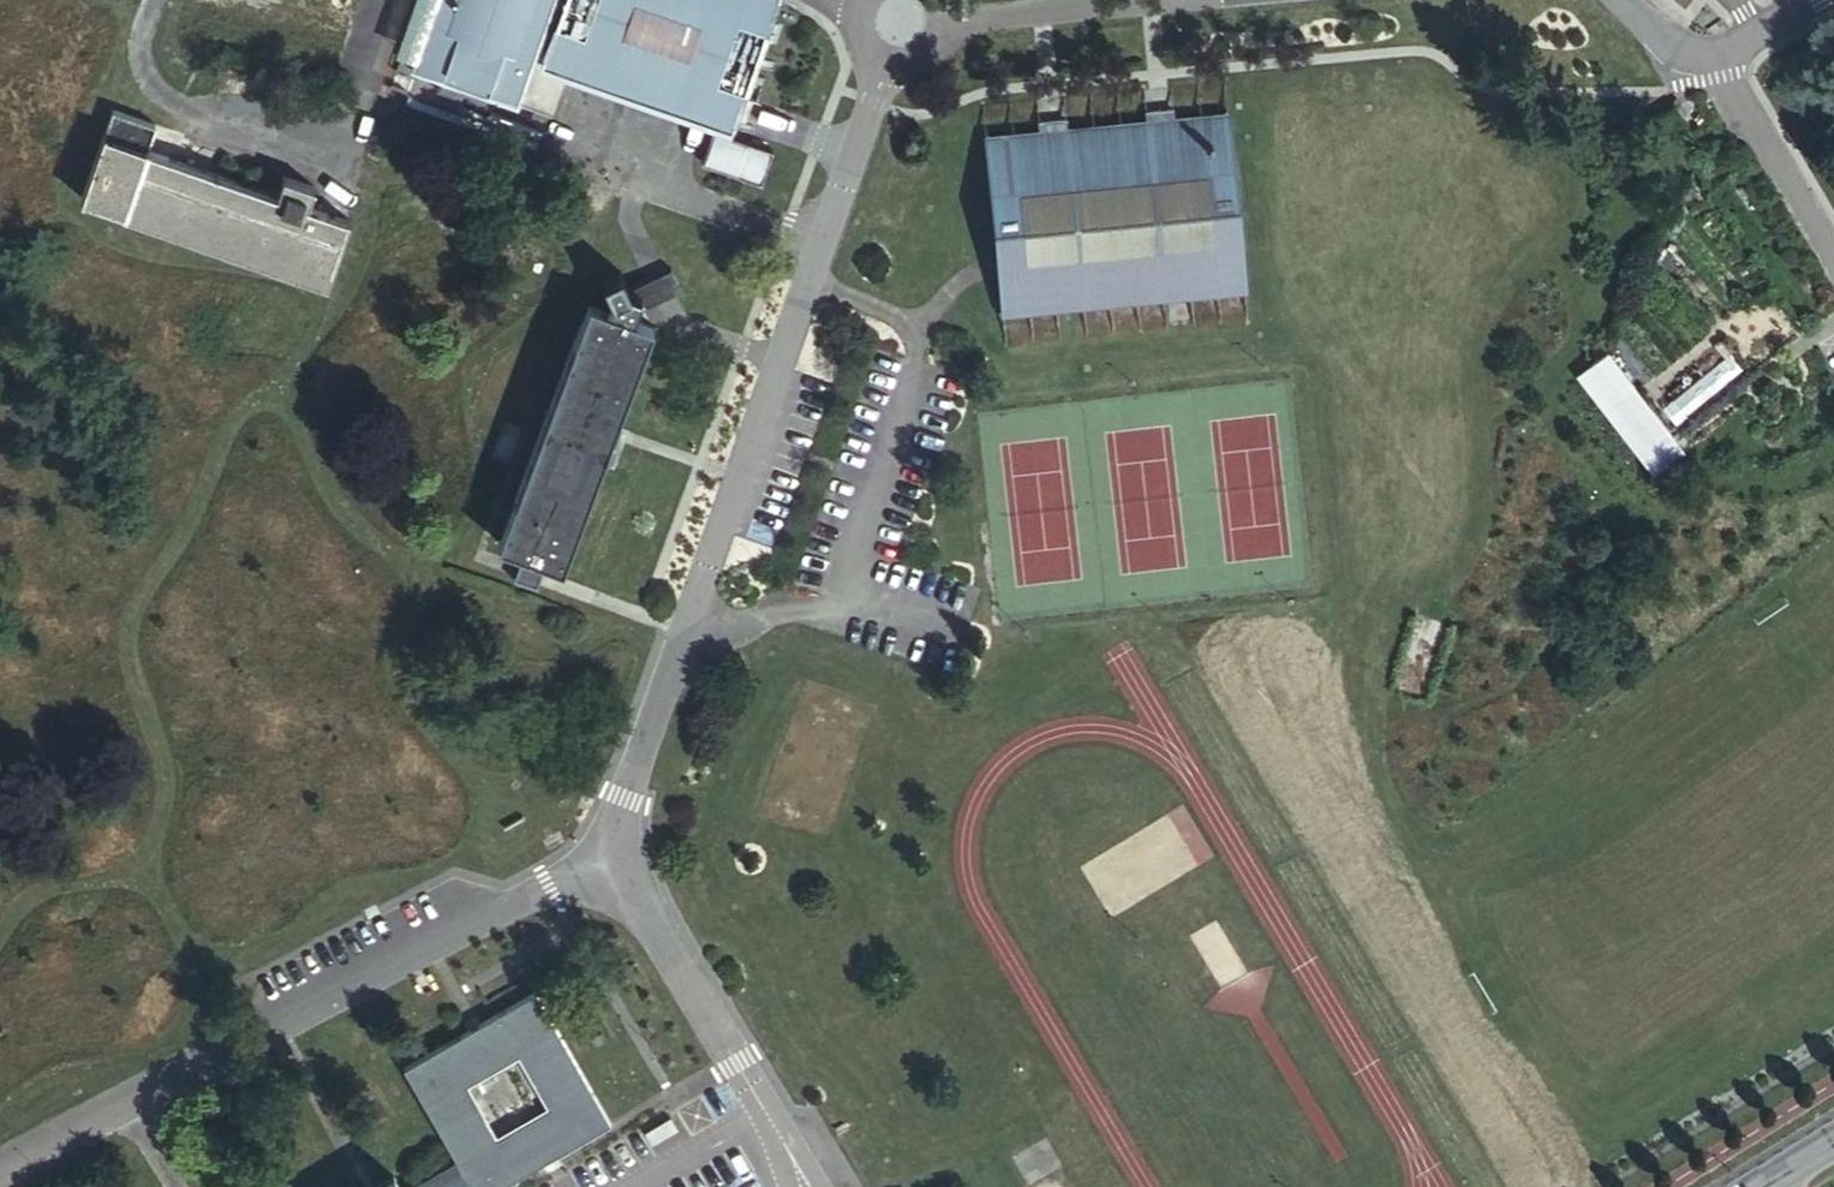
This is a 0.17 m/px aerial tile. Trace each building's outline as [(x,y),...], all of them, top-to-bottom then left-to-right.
[(413,62),(514,100),(533,49),(538,34),(550,0),(434,0),(413,62)] [(546,38),(538,34),(533,49),(541,52),(538,61),(732,130),(778,0),(560,0),(546,38)] [(991,137),(1010,311),(1248,291),(1229,115),(1177,119),(1175,104),(1144,107),(1145,123),(1069,130),(1068,113),(1043,117),(1044,132),(991,137)] [(159,123),(130,210),(330,282),(351,221),(309,205),(315,185),(287,176),(281,194),(193,163),(202,137),(159,123)] [(737,171),(745,144),(716,133),(706,160),(737,171)] [(773,154),(745,144),(737,171),(763,181),(773,154)] [(653,321),(595,300),(506,542),(565,562),(653,321)] [(1607,345),(1574,370),(1653,472),(1686,446),(1607,345)] [(469,1166),(481,1186),(505,1186),(614,1119),(537,996),(410,1069),(461,1156),(411,1186),(436,1186),(469,1166)] [(436,1186),(481,1186),(469,1166),(436,1186)] [(398,1174),(377,1186),(407,1186),(398,1174)]
